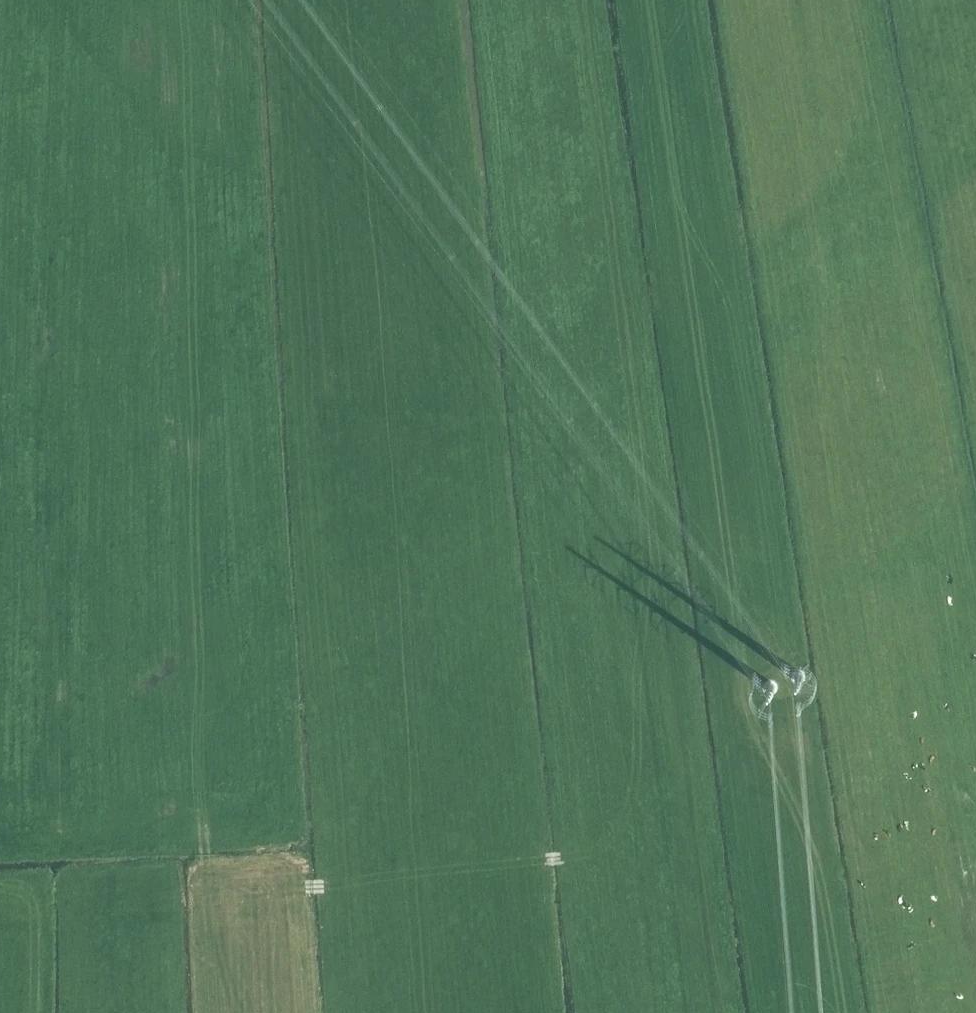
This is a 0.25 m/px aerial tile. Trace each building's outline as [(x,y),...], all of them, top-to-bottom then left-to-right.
[(794,675),(794,676),(794,677),(795,678),(795,679),(796,680),(797,681),(799,681),(800,681),(801,681),(802,680),(803,680),(804,679),(804,678),(805,676),(805,675),(804,674),(804,673),(803,672),(802,671),(800,671),(799,671),(798,671),(797,672),(796,672),(795,673),(794,675)] [(766,685),(766,686),(766,687),(767,689),(767,690),(768,691),(769,691),(770,692),(772,692),(773,691),(774,691),(775,690),(776,689),(776,688),(776,687),(776,685),(776,684),(775,683),(774,682),(773,682),(772,681),(771,681),(770,681),(768,682),(768,683),(767,684),(766,685)]
